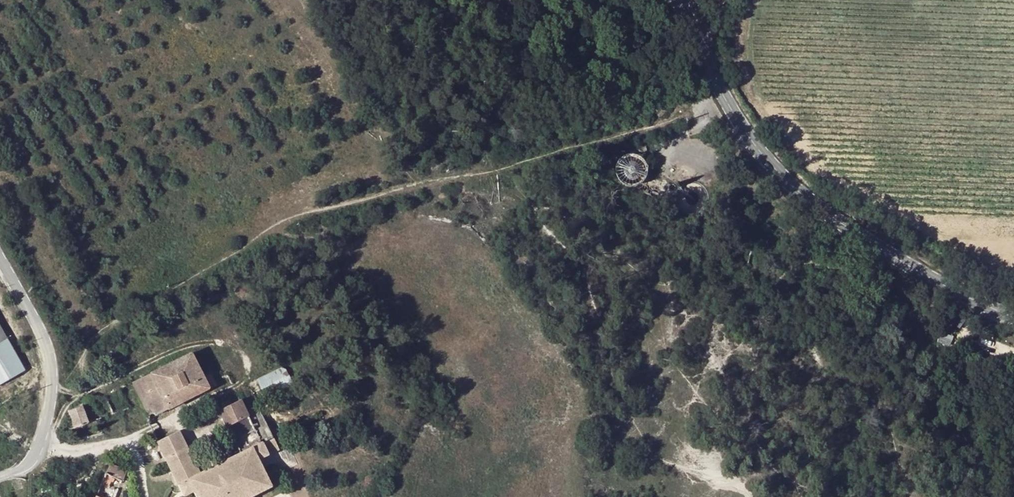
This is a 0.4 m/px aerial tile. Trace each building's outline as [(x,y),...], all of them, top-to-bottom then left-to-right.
[(644,143),(638,145),(640,153),(646,151),(644,143)] [(24,368),(0,325),(0,382),(24,368)] [(200,371),(191,353),(189,354),(198,372),(200,371)] [(207,390),(198,372),(189,354),(163,367),(181,404),(207,390)] [(288,366),(259,379),(266,394),(295,381),(288,366)] [(181,404),(163,367),(132,383),(142,405),(148,415),(154,412),(157,416),(181,404)] [(200,371),(198,372),(207,390),(210,389),(200,371)] [(248,418),(240,401),(219,411),(228,428),(248,418)] [(73,429),(88,424),(82,404),(67,410),(73,429)] [(214,467),(199,475),(178,432),(156,443),(183,496),(184,496),(193,492),(195,496),(233,496),(227,485),(224,486),(214,467)] [(214,467),(224,486),(227,485),(233,496),(253,496),(271,488),(257,461),(278,450),(272,439),(262,444),(261,443),(240,454),(214,467)] [(126,477),(128,470),(112,467),(110,474),(126,477)]
